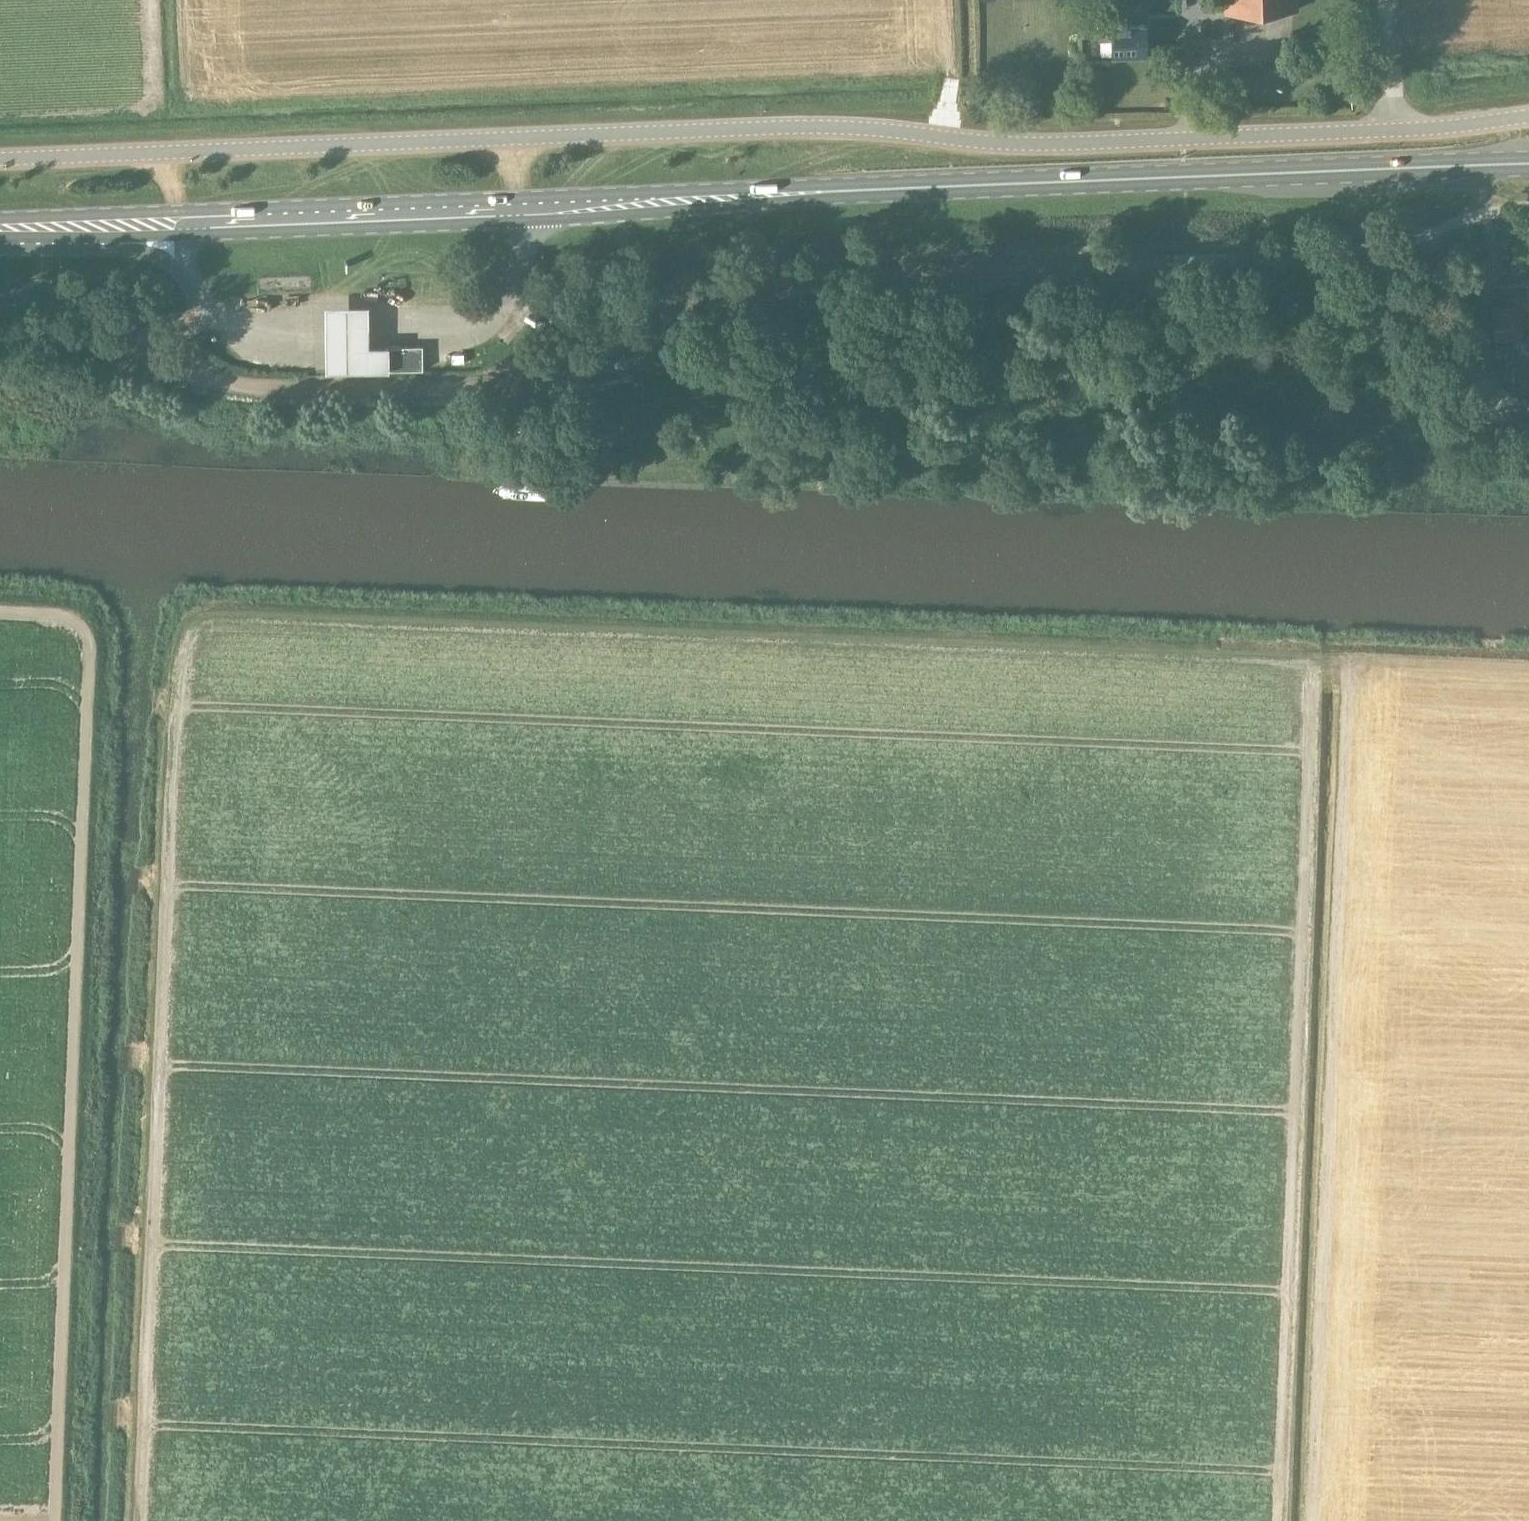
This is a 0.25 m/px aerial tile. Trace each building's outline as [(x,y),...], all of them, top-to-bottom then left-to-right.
[(1224,11),(1296,9),(1296,0),(1223,0),(1224,11)] [(1146,54),(1144,24),(1128,25),(1127,8),(1097,9),(1098,37),(1110,37),(1111,56),(1146,54)] [(1273,61),(1264,19),(1232,26),(1240,67),(1273,61)] [(388,378),(388,373),(387,353),(366,353),(366,312),(322,312),(323,377),(388,378)] [(422,373),(422,361),(422,349),(387,349),(387,353),(388,373),(422,373)]
